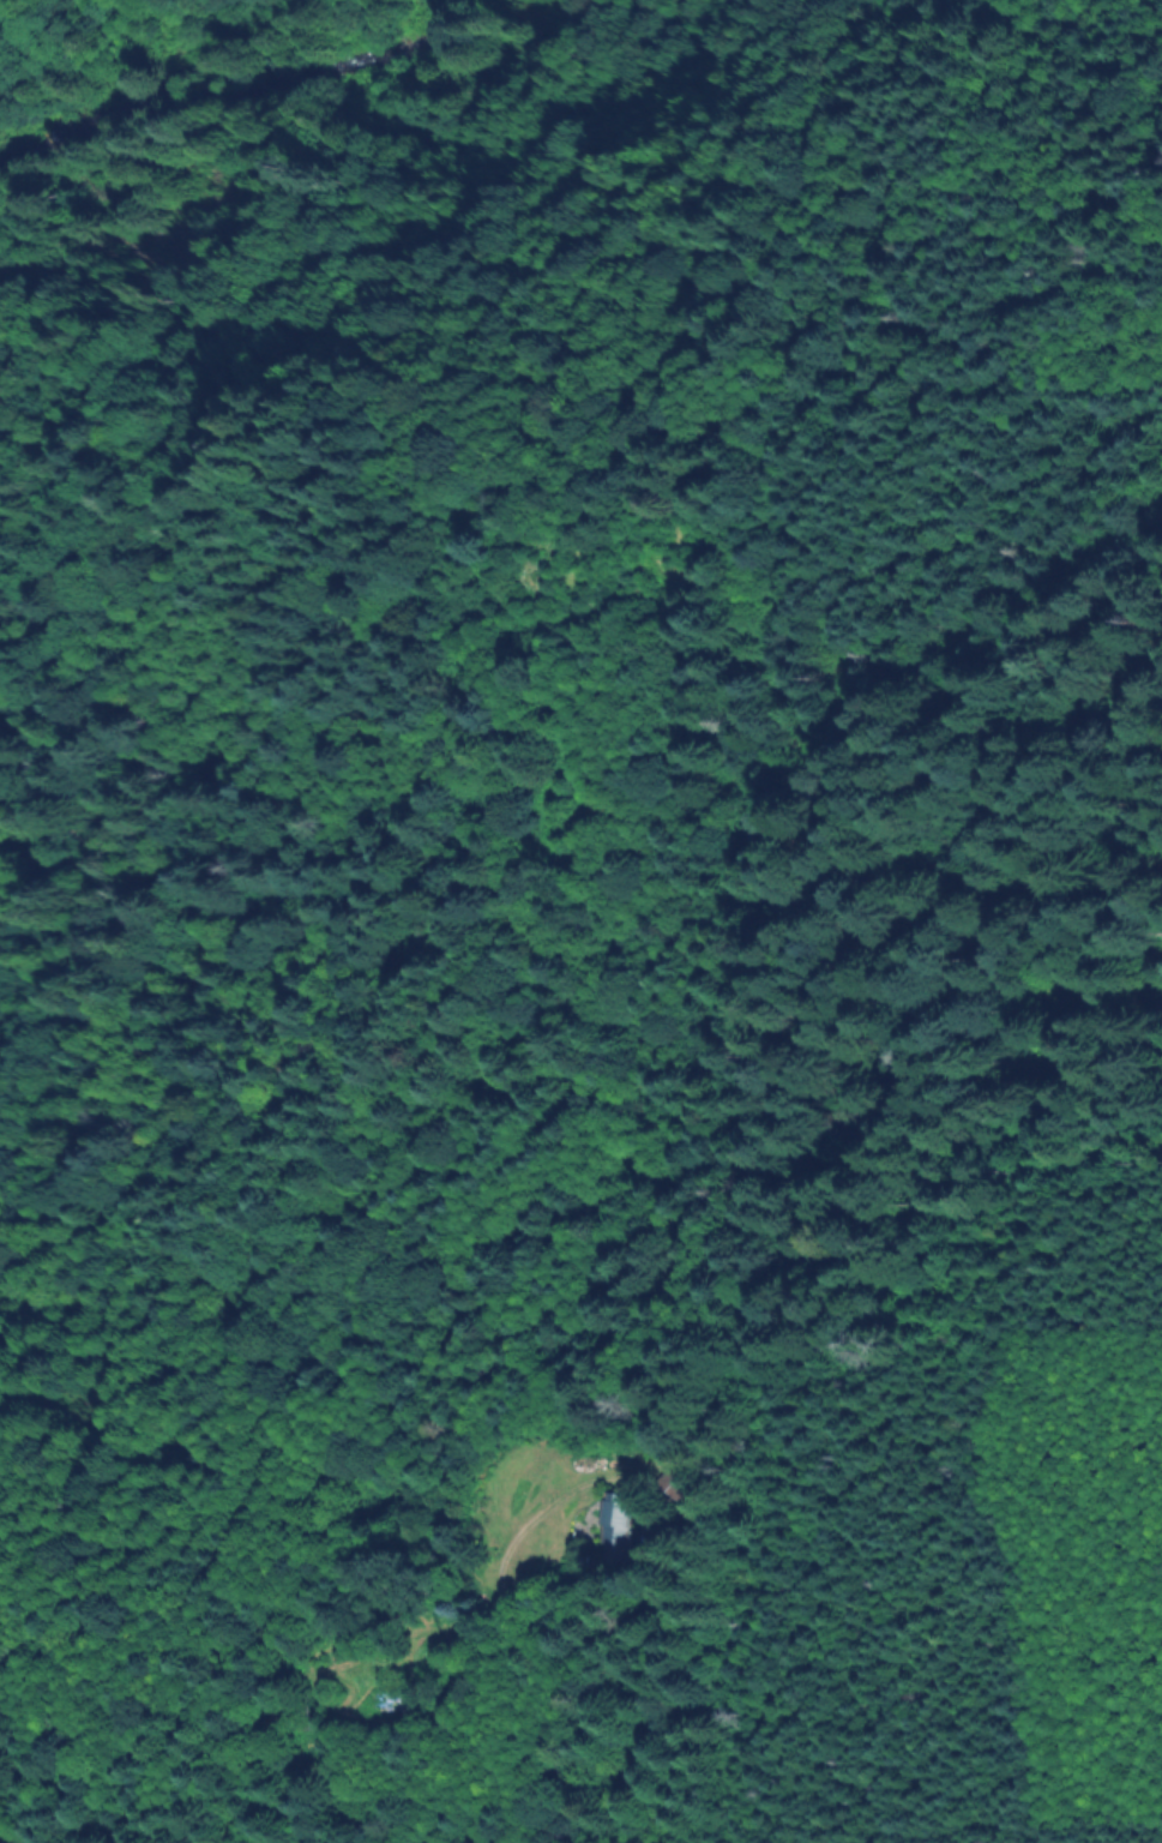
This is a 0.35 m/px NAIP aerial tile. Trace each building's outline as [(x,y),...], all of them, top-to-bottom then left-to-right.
[(678,1503),(656,1484),(675,1463),(697,1484),(678,1503)] [(633,1506),(627,1555),(600,1551),(608,1501),(633,1506)]
